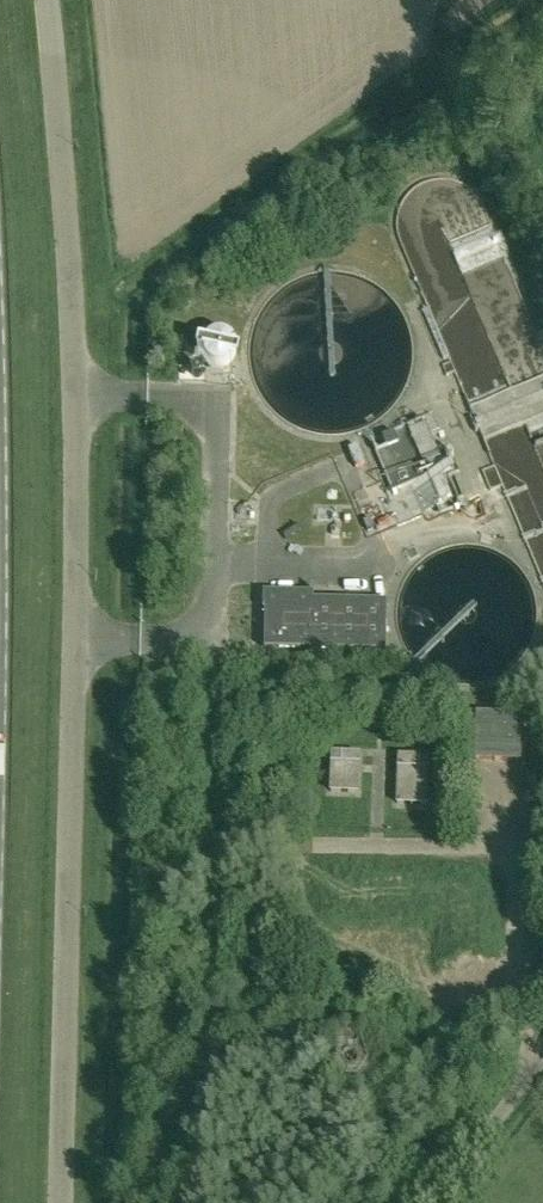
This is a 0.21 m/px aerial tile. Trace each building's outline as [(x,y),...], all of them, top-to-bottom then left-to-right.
[(371,442),(399,522),(454,498),(458,504),(463,502),(454,481),(459,479),(453,465),(445,469),(424,420),(371,442)] [(266,595),(264,649),(386,652),(387,602),(290,599),(290,596),(266,595)] [(183,633),(165,636),(168,650),(186,646),(183,633)] [(474,762),(521,764),(523,716),(476,714),(474,762)] [(329,793),(359,794),(361,754),(331,753),(329,793)] [(398,756),(396,806),(427,807),(429,757),(398,756)]
